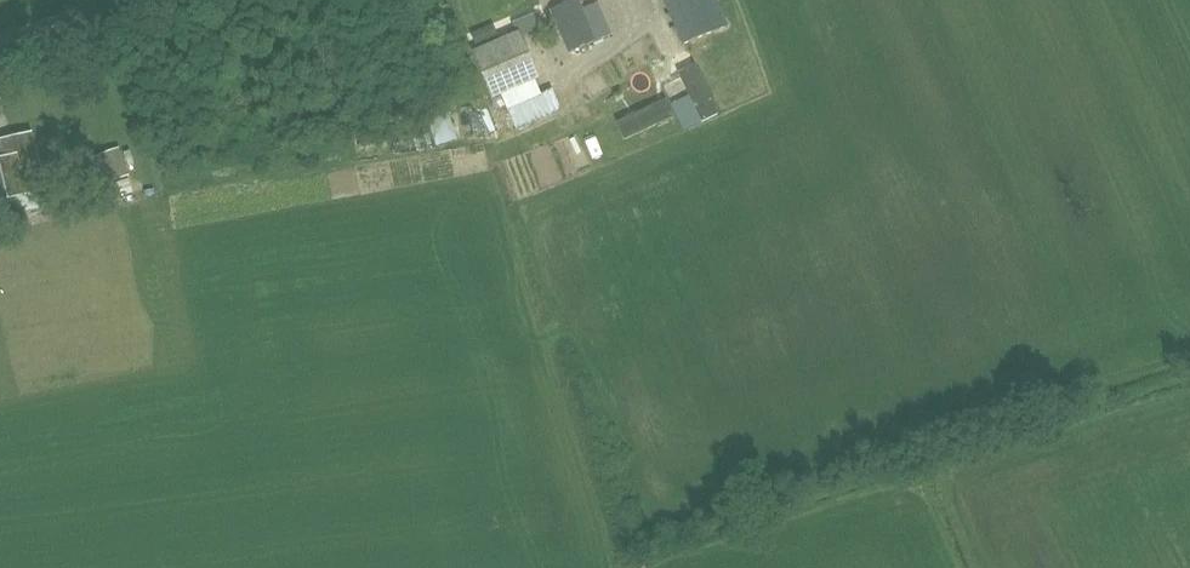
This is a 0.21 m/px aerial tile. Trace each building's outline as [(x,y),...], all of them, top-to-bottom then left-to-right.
[(551,11),(569,54),(612,35),(598,3),(583,10),(579,0),(577,0),(551,11)] [(684,46),(728,27),(716,0),(665,0),(684,46)] [(493,98),(538,79),(520,37),(475,56),(493,98)] [(434,114),(442,146),(464,140),(455,109),(434,114)] [(0,142),(0,202),(44,192),(32,135),(0,142)] [(126,147),(92,158),(102,187),(136,176),(126,147)]
